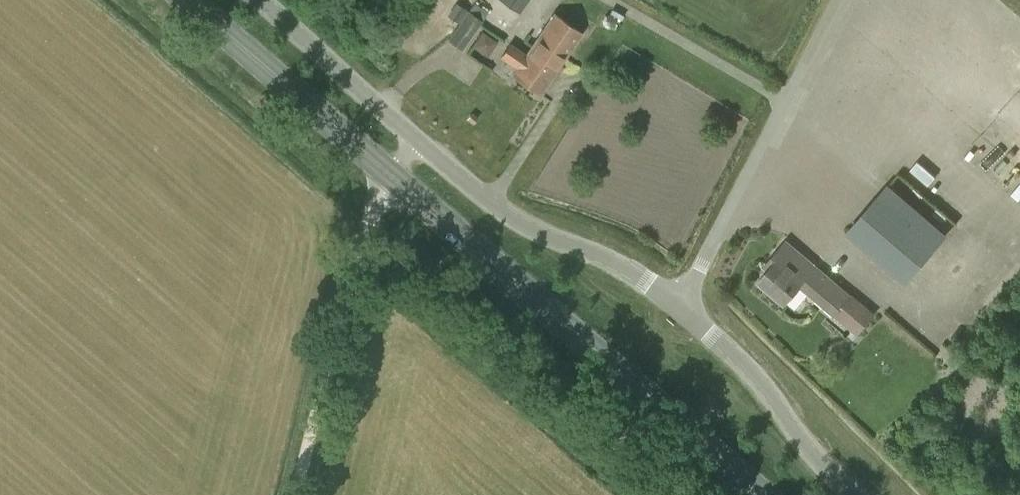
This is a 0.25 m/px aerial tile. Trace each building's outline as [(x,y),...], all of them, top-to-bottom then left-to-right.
[(520,13),(529,0),(501,0),(520,13)] [(1019,31),(1019,13),(1004,0),(938,0),(933,6),(941,12),(936,18),(994,64),(1019,31)] [(448,40),(462,50),(483,20),(468,10),(448,40)] [(500,57),(516,68),(512,75),(540,94),(582,32),(554,12),(526,54),(510,43),(500,57)] [(481,30),(476,47),(495,52),(499,34),(481,30)] [(1019,88),(1019,57),(1004,75),(1019,88)] [(845,232),(905,284),(940,243),(880,192),(845,232)] [(783,303),(799,284),(827,308),(844,288),(786,240),(770,259),(774,262),(758,281),(783,303)] [(832,312),(857,334),(875,313),(850,291),(832,312)]
